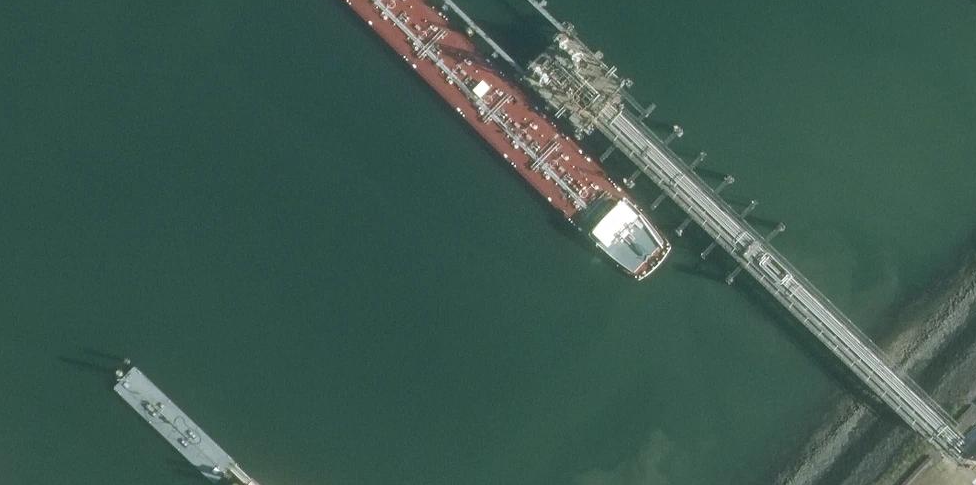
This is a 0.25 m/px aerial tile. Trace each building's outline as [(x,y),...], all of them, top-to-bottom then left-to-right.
[(238,484),(261,484),(249,474),(238,484)]
